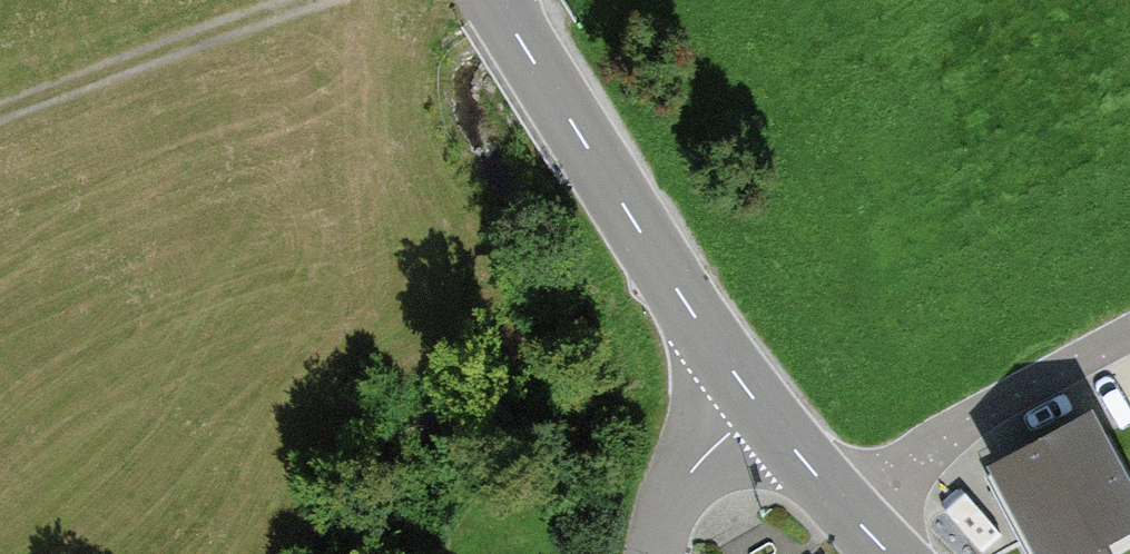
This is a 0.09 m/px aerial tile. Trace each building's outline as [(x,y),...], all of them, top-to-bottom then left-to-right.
[(1000,469),(1046,553),(1072,553),(1129,523),(1129,499),(1088,422),(1000,469)]
